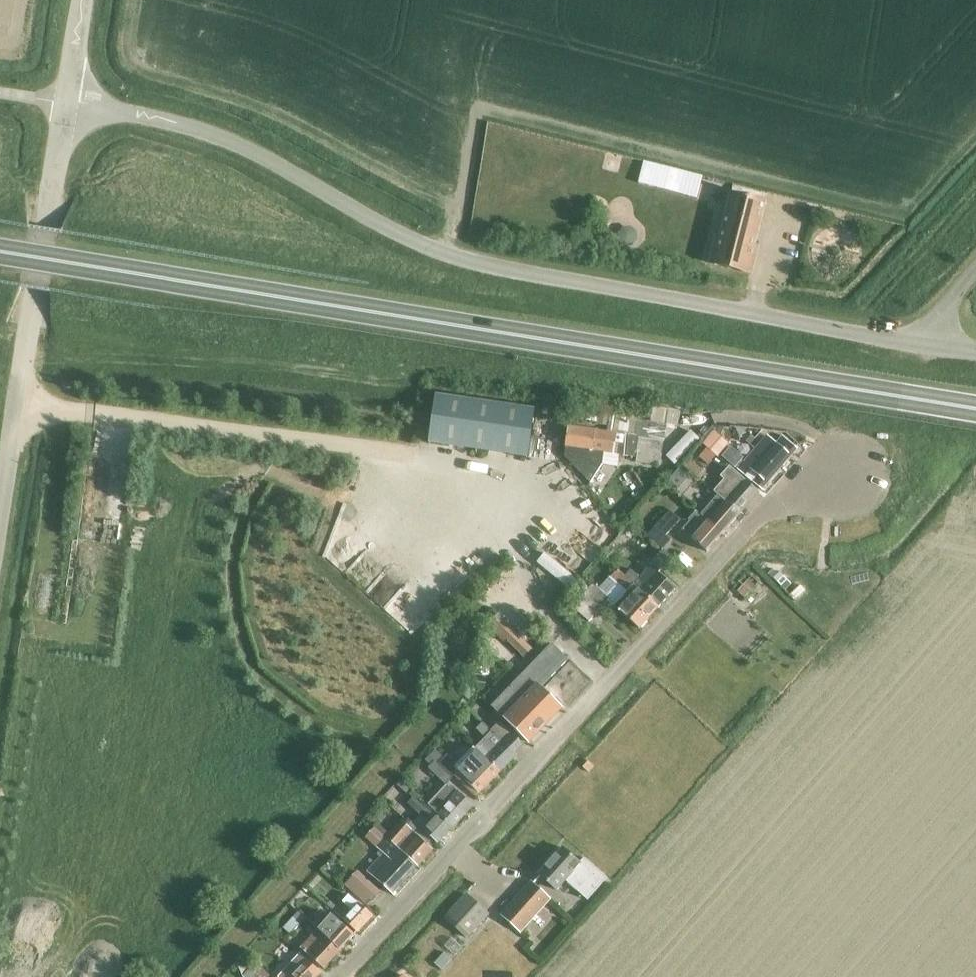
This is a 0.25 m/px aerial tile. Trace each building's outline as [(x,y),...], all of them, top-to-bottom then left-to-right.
[(665,191),(697,199),(702,178),(671,169),(665,191)] [(711,238),(704,265),(747,275),(754,249),(750,248),(762,203),(727,194),(715,239),(711,238)] [(534,410),(435,395),(428,443),(527,458),(534,410)] [(551,403),(549,416),(559,418),(561,405),(551,403)] [(572,404),(570,416),(577,417),(577,414),(588,415),(589,407),(572,404)] [(636,451),(661,455),(662,450),(663,450),(666,425),(635,421),(633,436),(619,434),(619,435),(614,435),(615,432),(568,425),(564,456),(590,483),(602,465),(603,453),(611,455),(613,447),(618,447),(617,455),(634,457),(636,438),(638,438),(636,451)] [(717,457),(729,445),(714,431),(708,438),(705,435),(700,442),(717,457)] [(778,438),(774,442),(766,435),(752,451),(761,458),(773,469),(791,449),(778,438)] [(773,469),(761,458),(752,451),(735,470),(757,488),(773,469)] [(704,469),(690,458),(683,466),(698,477),(697,478),(700,480),(706,472),(704,470),(704,469)] [(686,474),(679,468),(673,476),(680,482),(686,474)] [(710,494),(715,498),(734,515),(754,493),(726,469),(718,479),(721,481),(710,494)] [(717,534),(734,515),(715,498),(698,517),(717,534)] [(669,511),(646,535),(662,550),(671,541),(665,536),(680,520),(669,511)] [(717,534),(698,517),(693,513),(678,530),(702,552),(717,534)] [(617,554),(610,547),(604,555),(610,561),(617,554)] [(663,550),(651,563),(661,572),(673,559),(663,550)] [(577,580),(550,557),(542,566),(557,579),(553,583),(558,587),(562,583),(569,589),(577,580)] [(621,579),(653,606),(654,607),(669,589),(647,569),(637,580),(627,572),(621,579)] [(778,571),(772,577),(780,584),(786,578),(778,571)] [(653,606),(621,579),(614,572),(599,589),(593,583),(572,607),(588,623),(606,603),(634,628),(653,606)] [(745,580),(736,590),(743,597),(752,587),(745,580)] [(34,622),(33,636),(49,638),(50,624),(34,622)] [(515,632),(507,641),(524,658),(532,649),(515,632)] [(500,720),(524,743),(558,708),(536,688),(563,660),(547,645),(514,680),(510,676),(493,694),(509,709),(500,720)] [(470,748),(472,751),(495,772),(511,755),(507,752),(515,743),(493,723),(485,732),(475,723),(469,730),(479,738),(470,748)] [(472,751),(459,766),(446,755),(443,758),(435,750),(424,761),(446,780),(448,777),(471,798),(495,772),(472,751)] [(587,761),(582,767),(588,772),(593,766),(587,761)] [(438,795),(428,806),(412,791),(409,795),(413,799),(414,797),(426,808),(449,829),(468,808),(449,792),(443,799),(438,795)] [(449,829),(426,808),(414,797),(413,799),(407,804),(420,816),(412,825),(435,845),(449,829)] [(396,823),(387,832),(376,823),(373,827),(374,828),(371,831),(381,839),(413,867),(427,851),(396,823)] [(413,867),(381,839),(371,831),(365,838),(375,846),(372,849),(379,855),(362,873),(388,895),(413,867)] [(579,860),(575,865),(558,850),(534,877),(553,893),(561,883),(583,903),(603,881),(579,860)] [(358,872),(345,885),(365,903),(369,899),(372,901),(380,892),(358,872)] [(551,907),(527,885),(499,916),(523,938),(551,907)] [(464,940),(484,918),(461,897),(441,920),(464,940)] [(309,920),(320,908),(309,898),(298,910),(299,911),(283,928),(290,935),(306,918),(309,920)] [(366,917),(344,898),(338,904),(340,905),(335,911),(332,908),(329,912),(352,933),(366,917)] [(316,930),(337,950),(349,937),(327,918),(316,930)] [(321,968),(337,950),(316,930),(312,935),(311,935),(299,949),(321,968)] [(442,971),(452,960),(444,953),(434,963),(442,971)] [(296,955),(276,976),(312,976),(316,973),(296,955)] [(255,976),(268,976),(269,976),(262,969),(257,974),(251,968),(248,970),(255,976)]
